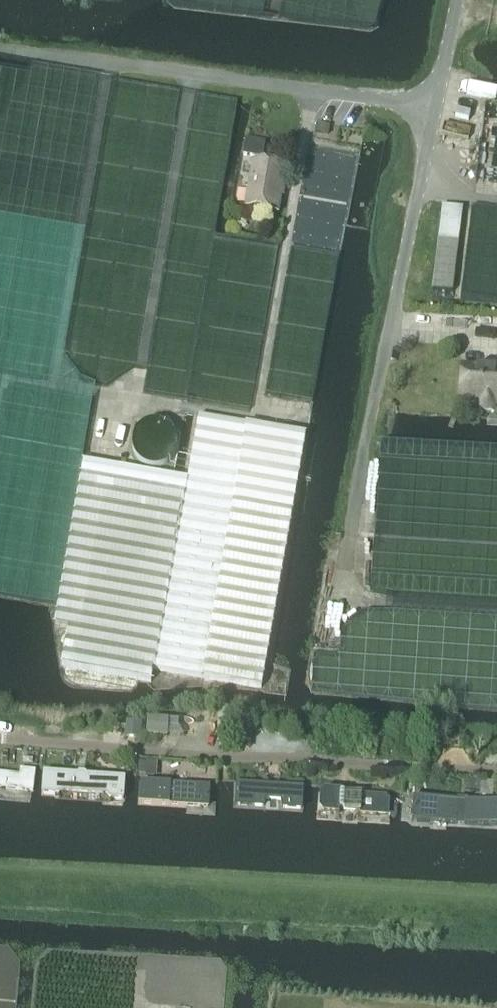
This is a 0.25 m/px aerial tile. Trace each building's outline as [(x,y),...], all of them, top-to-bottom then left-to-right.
[(316,124),(315,132),(327,134),(328,126),(316,124)] [(246,139),(243,155),(262,158),(265,142),(246,139)] [(282,168),(252,163),(244,207),(275,212),(282,168)] [(434,288),(452,290),(464,207),(445,205),(434,288)] [(460,377),(457,379),(456,391),(458,394),(458,402),(476,404),(477,408),(480,410),(484,412),(487,411),(491,409),(492,405),(496,405),(496,371),(460,368),(460,377)] [(187,479),(83,461),(55,625),(69,628),(62,666),(152,681),(154,669),(201,677),(262,689),(307,435),(246,424),(199,416),(192,455),(187,479)] [(147,720),(147,735),(166,736),(167,721),(147,720)] [(141,737),(143,724),(129,722),(129,724),(127,735),(141,737)] [(35,767),(0,764),(0,787),(34,788),(35,767)] [(122,797),(124,775),(44,768),(41,791),(122,797)] [(211,801),(214,779),(140,774),(139,799),(211,801)] [(303,807),(304,782),(236,780),(236,804),(303,807)] [(388,811),(387,786),(317,783),(317,806),(388,811)] [(476,797),(409,793),(409,811),(496,817),(496,800),(476,797)]
